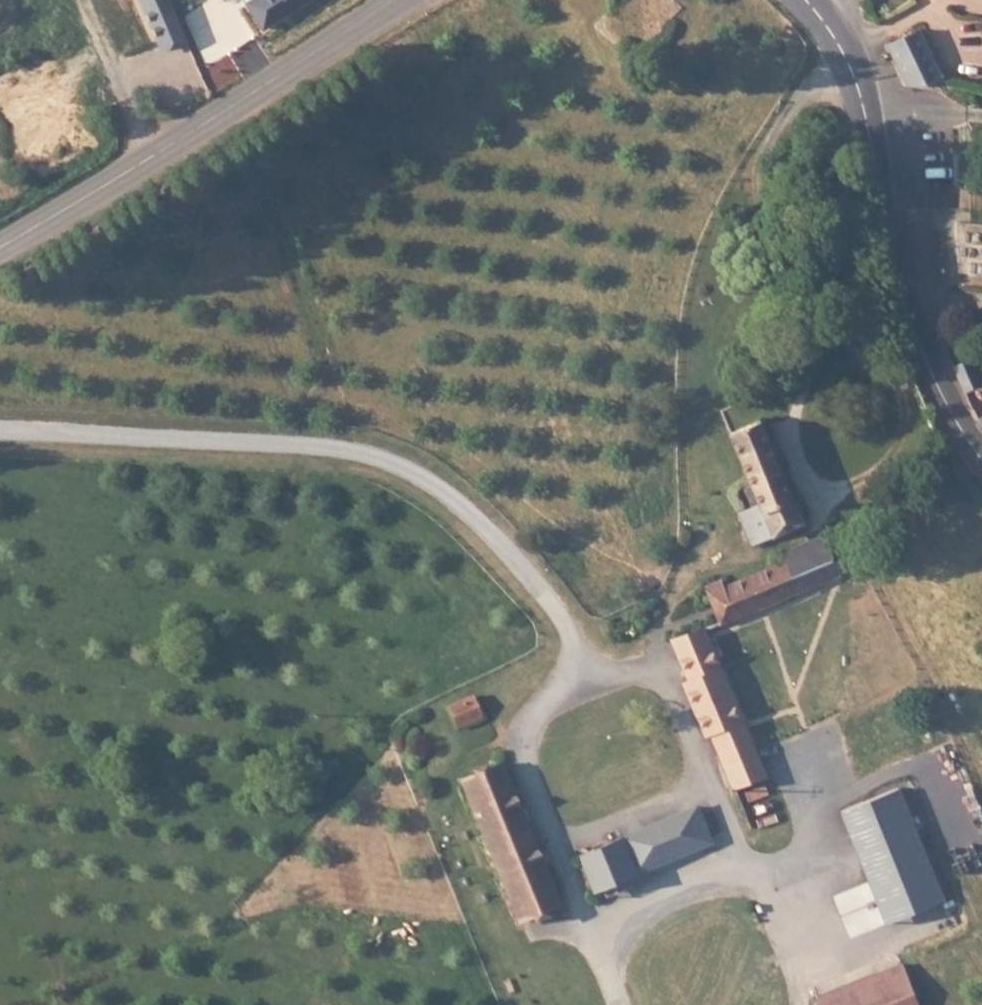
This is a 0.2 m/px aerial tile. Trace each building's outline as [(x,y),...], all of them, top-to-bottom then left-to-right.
[(181,38),(164,0),(134,0),(158,50),(181,38)] [(248,2),(267,30),(312,0),(251,0),(248,2)] [(918,30),(888,46),(909,87),(947,86),(918,30)] [(953,371),(964,396),(981,388),(981,380),(976,363),(971,365),(968,356),(957,360),(960,369),(953,371)] [(748,414),(716,427),(744,494),(721,503),(736,536),(770,522),(791,515),(748,414)] [(787,580),(823,564),(808,526),(771,543),(774,551),(787,580)] [(687,576),(703,618),(787,580),(774,551),(712,577),(708,568),(687,576)] [(693,734),(715,790),(729,786),(723,765),(717,751),(738,744),(692,627),(657,641),(672,679),(664,683),(685,737),(693,734)] [(459,691),(434,700),(442,724),(469,715),(459,691)] [(717,751),(723,765),(743,757),(738,744),(717,751)] [(445,772),(498,916),(506,913),(538,902),(485,757),(445,772)] [(622,871),(698,845),(681,801),(606,831),(622,871)] [(559,851),(576,889),(605,877),(590,839),(559,851)] [(906,966),(818,998),(821,1004),(920,1004),(906,966)]
